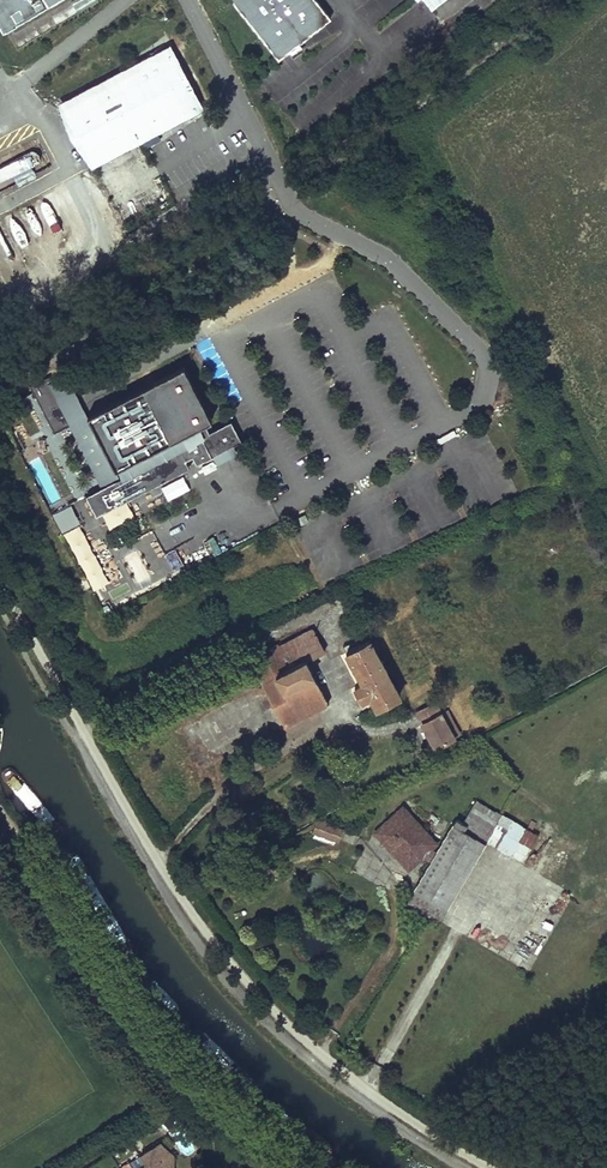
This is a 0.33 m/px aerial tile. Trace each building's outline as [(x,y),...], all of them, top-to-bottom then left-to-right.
[(5,30),(56,0),(0,0),(0,22),(5,30)] [(278,61),(331,20),(315,0),(228,0),(278,61)] [(442,0),(423,0),(430,9),(442,0)] [(161,59),(63,109),(93,167),(140,142),(205,109),(172,44),(158,52),(161,59)] [(158,52),(60,102),(63,109),(161,59),(158,52)] [(200,423),(206,420),(179,366),(83,415),(86,420),(82,423),(67,393),(69,392),(62,377),(49,383),(45,375),(25,384),(30,394),(49,432),(64,424),(68,422),(77,440),(92,433),(110,468),(113,467),(118,475),(115,477),(96,487),(80,494),(91,515),(123,498),(122,497),(184,466),(181,460),(188,456),(191,464),(207,456),(205,451),(211,448),(213,453),(236,441),(226,421),(204,432),(200,423)] [(68,422),(64,424),(96,487),(115,477),(110,468),(92,433),(77,440),(68,422)] [(29,447),(43,452),(47,439),(33,435),(29,447)] [(184,466),(122,497),(123,498),(184,467),(184,466)] [(61,532),(80,523),(70,504),(52,513),(61,532)] [(293,519),(297,526),(308,520),(305,513),(293,519)] [(77,528),(66,534),(93,584),(104,577),(77,528)] [(215,536),(207,539),(213,555),(220,553),(215,536)] [(158,550),(148,555),(144,546),(124,555),(138,588),(169,575),(158,550)] [(124,575),(107,585),(118,603),(135,594),(124,575)] [(278,643),(251,658),(287,725),(329,702),(307,661),(325,651),(312,627),(279,646),(278,643)] [(370,639),(347,652),(363,682),(354,686),(362,701),(370,697),(376,707),(400,695),(370,639)] [(434,703),(415,713),(435,749),(454,739),(434,703)] [(403,804),(373,831),(408,870),(438,843),(403,804)] [(525,822),(532,810),(521,804),(515,817),(525,822)] [(500,810),(484,839),(487,841),(523,862),(540,834),(500,810)] [(448,909),(487,841),(484,839),(453,822),(414,890),(448,909)] [(338,845),(342,834),(316,824),(312,836),(338,845)] [(140,1155),(146,1165),(148,1167),(172,1167),(172,1155),(159,1143),(140,1155)]
